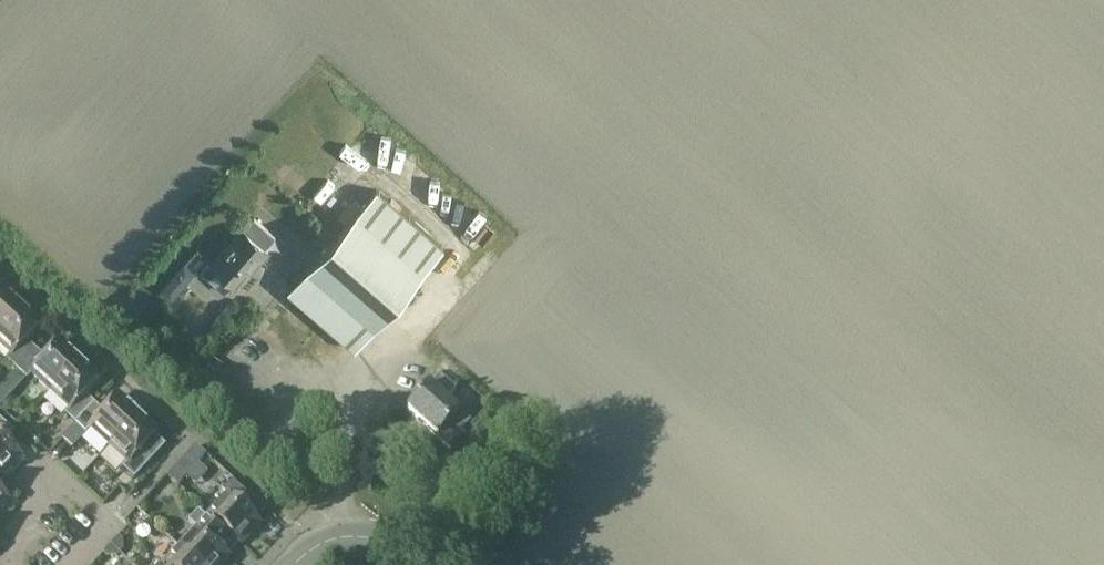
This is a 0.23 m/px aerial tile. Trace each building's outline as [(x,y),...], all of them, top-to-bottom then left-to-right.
[(355,348),(443,247),(377,189),(288,289),(355,348)] [(241,226),(211,261),(234,282),(255,258),(259,261),(268,250),(265,247),(275,235),(253,215),(243,228),(241,226)] [(23,306),(3,287),(0,289),(0,331),(23,306)] [(0,331),(0,345),(12,356),(7,361),(17,371),(36,350),(26,340),(42,323),(23,306),(0,331)] [(45,358),(36,350),(17,371),(27,380),(32,375),(51,392),(81,360),(61,341),(45,358)] [(81,360),(51,392),(70,409),(65,415),(75,424),(95,403),(85,395),(101,378),(81,360)] [(408,410),(438,436),(449,446),(471,421),(447,400),(456,390),(436,372),(426,383),(429,386),(408,410)] [(104,412),(95,403),(75,424),(86,434),(90,429),(109,446),(139,413),(119,395),(104,412)] [(139,413),(109,446),(128,464),(123,469),(134,479),(153,457),(144,449),(160,432),(139,413)] [(0,419),(0,476),(1,477),(2,476),(4,477),(22,457),(5,441),(14,432),(0,419)] [(199,460),(206,452),(196,444),(171,470),(188,487),(207,467),(199,460)] [(241,544),(260,523),(244,509),(253,500),(233,481),(223,491),(227,495),(209,514),(241,544)] [(9,501),(0,493),(0,511),(9,501)] [(177,549),(194,564),(222,564),(229,557),(213,542),(222,532),(198,510),(188,521),(196,529),(177,549)] [(177,549),(163,564),(194,564),(177,549)]
